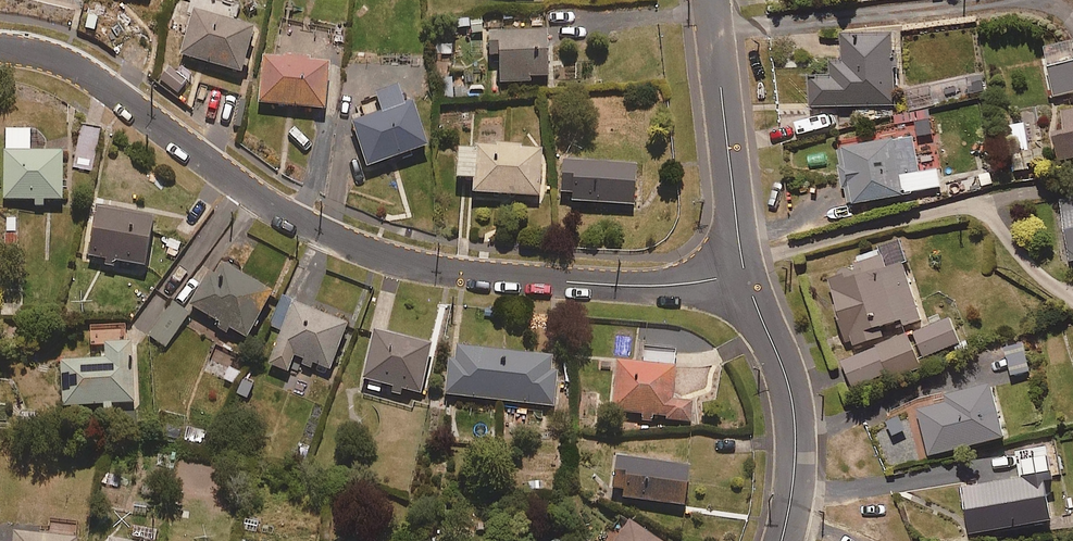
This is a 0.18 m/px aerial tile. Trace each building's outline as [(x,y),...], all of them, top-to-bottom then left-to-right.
[(238,5),(219,0),(182,0),(179,12),(190,15),(179,54),(242,72),(255,25),(235,19),(238,5)] [(460,34),(483,31),(481,16),(458,20),(460,34)] [(501,53),(501,82),(531,82),(531,78),(549,78),(549,29),(490,29),(491,53),(501,53)] [(892,104),(890,31),(841,32),(842,60),(830,60),(830,75),(809,75),(810,106),(892,104)] [(1072,92),(1072,52),(1071,40),(1042,46),(1051,96),(1072,92)] [(326,108),(330,61),(263,55),(259,102),(326,108)] [(429,146),(413,98),(351,117),(367,166),(429,146)] [(1072,157),(1072,107),(1055,111),(1060,133),(1053,134),(1058,160),(1072,157)] [(1009,152),(1027,149),(1023,122),(1005,125),(1009,152)] [(30,151),(31,129),(5,129),(5,199),(35,199),(35,206),(43,206),(43,199),(62,199),(63,151),(30,151)] [(936,168),(918,172),(911,134),(837,148),(847,204),(939,187),(936,168)] [(474,143),(474,148),(460,148),(458,176),(475,177),(474,192),(540,195),(543,147),(474,143)] [(635,204),(637,165),(564,160),(563,190),(575,191),(574,200),(635,204)] [(1058,198),(1068,261),(1072,260),(1072,195),(1058,198)] [(145,265),(154,215),(96,206),(88,255),(145,265)] [(881,331),(919,321),(897,239),(878,245),(883,265),(827,280),(845,347),(882,337),(881,331)] [(247,337),(273,291),(217,258),(191,304),(247,337)] [(330,369),(348,322),(282,297),(271,325),(282,330),(269,363),(288,371),(294,355),(330,369)] [(166,346),(190,313),(172,300),(148,334),(166,346)] [(916,359),(958,343),(948,317),(840,360),(851,387),(886,373),(888,378),(918,366),(916,359)] [(103,409),(113,408),(113,403),(136,401),(131,322),(88,325),(89,349),(105,348),(106,356),(60,359),(63,406),(103,403),(103,409)] [(421,392),(432,343),(375,330),(363,379),(421,392)] [(1010,375),(1028,370),(1021,345),(1004,350),(1010,375)] [(551,368),(552,355),(457,346),(456,359),(449,358),(446,394),(555,405),(558,369),(551,368)] [(674,399),(677,351),(649,349),(648,362),(614,360),(611,410),(669,414),(669,419),(691,421),(693,401),(674,399)] [(1003,436),(988,383),(911,403),(925,456),(1003,436)] [(1043,480),(1049,479),(1043,443),(1014,449),(1019,478),(960,488),(968,534),(1050,519),(1043,480)] [(685,505),(691,466),(618,456),(612,494),(685,505)] [(630,519),(615,540),(663,540),(630,519)] [(76,524),(57,524),(57,533),(12,533),(12,540),(76,540),(76,524)]
